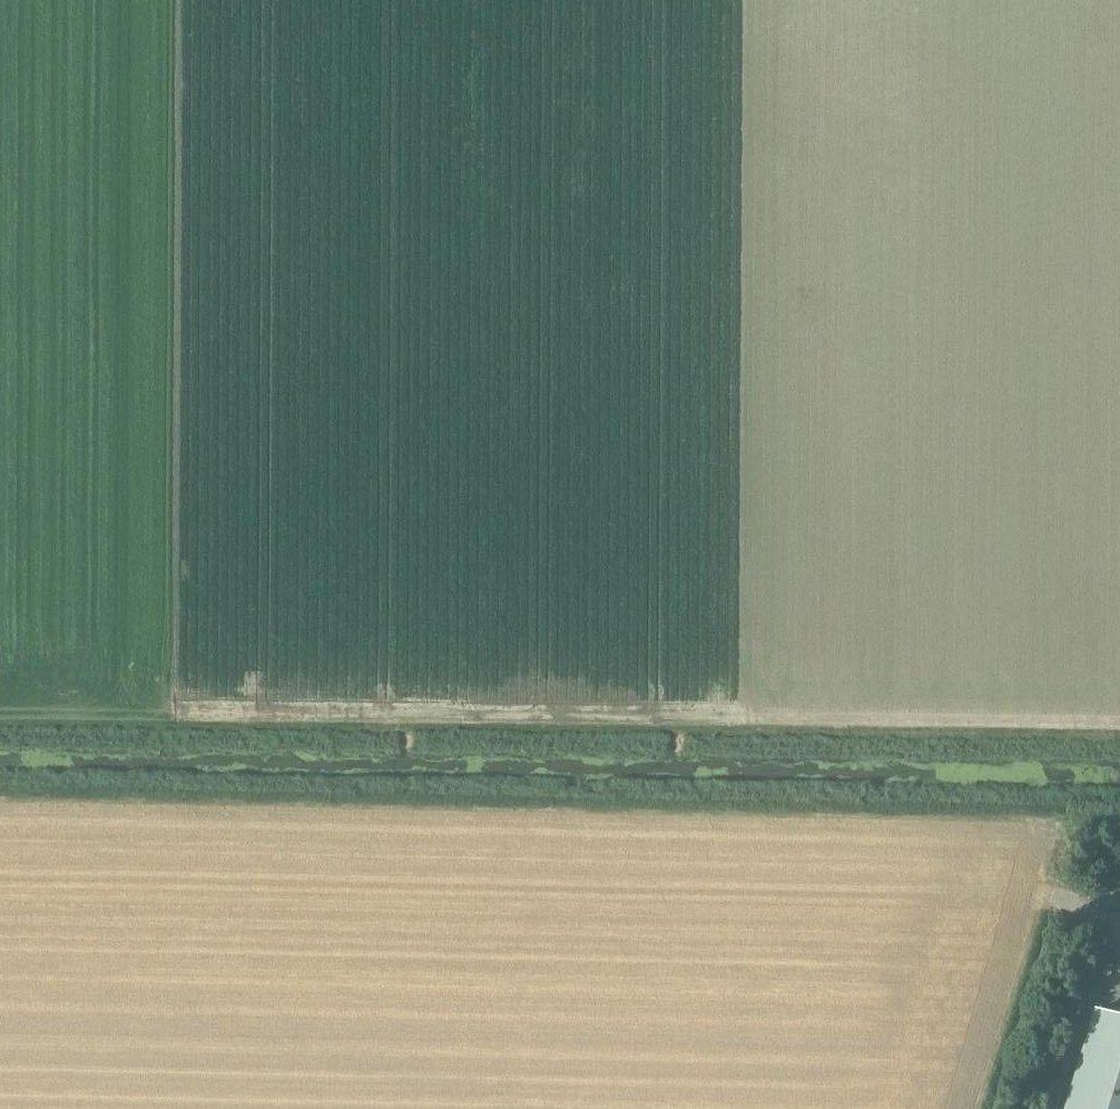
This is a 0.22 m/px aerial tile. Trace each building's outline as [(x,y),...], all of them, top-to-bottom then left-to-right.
[(1067,1108),(1119,1108),(1119,1018),(1097,1011),(1067,1108)]
